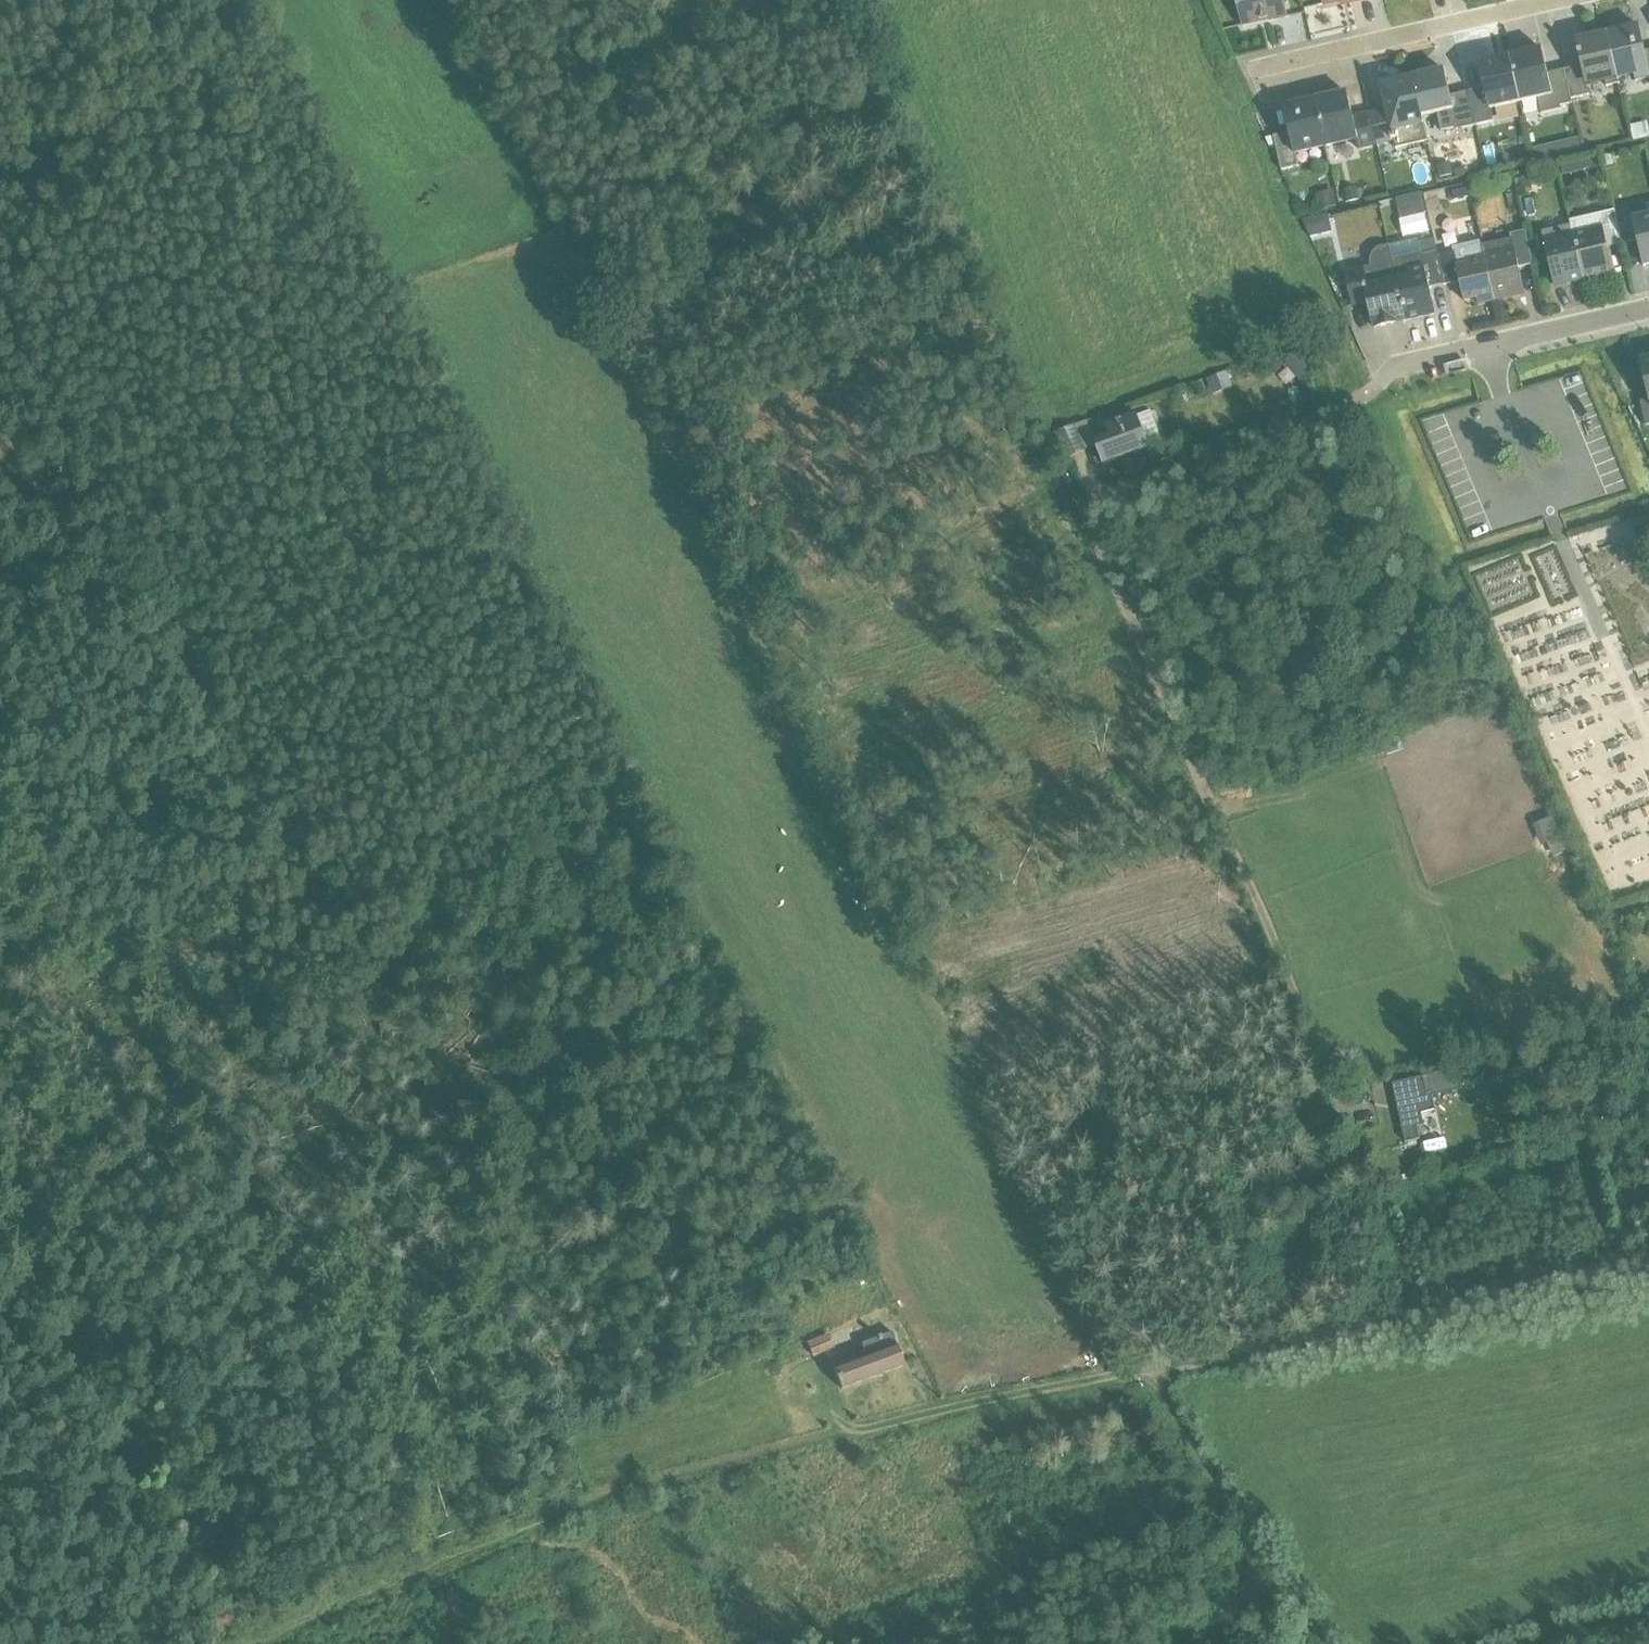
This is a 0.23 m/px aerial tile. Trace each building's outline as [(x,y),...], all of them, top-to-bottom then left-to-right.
[(1242,27),(1271,20),(1271,22),(1288,18),(1284,0),(1236,0),(1242,27)] [(1645,51),(1639,26),(1608,34),(1619,80),(1635,77),(1636,83),(1648,80),(1648,50),(1645,51)] [(1620,84),(1619,80),(1608,34),(1576,41),(1582,66),(1565,70),(1572,99),(1589,95),(1588,88),(1606,84),(1606,87),(1620,84)] [(1572,99),(1565,70),(1548,73),(1542,49),(1510,56),(1522,102),(1538,99),(1541,114),(1561,110),(1561,106),(1573,103),(1572,99)] [(1491,109),(1522,102),(1510,56),(1478,63),(1484,88),(1467,92),(1475,126),(1494,121),(1491,109)] [(1475,126),(1467,92),(1451,96),(1445,71),(1413,78),(1422,118),(1437,115),(1441,131),(1456,128),(1456,130),(1475,126)] [(1427,141),(1422,118),(1413,78),(1381,86),(1387,109),(1370,113),(1377,146),(1393,142),(1394,149),(1427,141)] [(1377,146),(1370,113),(1353,117),(1347,93),(1315,101),(1327,149),(1356,142),(1358,150),(1377,146)] [(1297,155),(1327,149),(1315,101),(1284,108),(1290,133),(1274,136),(1281,171),(1300,167),(1297,155)] [(1630,126),(1634,140),(1648,137),(1648,128),(1648,122),(1630,126)] [(1575,137),(1562,140),(1567,158),(1579,155),(1575,137)] [(1494,147),(1483,150),(1488,170),(1499,168),(1494,147)] [(1599,157),(1565,165),(1567,175),(1601,167),(1599,157)] [(1451,164),(1436,167),(1438,178),(1454,174),(1456,180),(1470,176),(1468,168),(1453,171),(1451,164)] [(1516,181),(1518,193),(1525,191),(1526,194),(1539,191),(1535,175),(1522,178),(1523,180),(1516,181)] [(1364,200),(1362,189),(1357,190),(1357,187),(1343,190),(1346,204),(1364,200)] [(1337,207),(1334,190),(1316,194),(1319,210),(1337,207)] [(1430,207),(1449,203),(1446,192),(1428,196),(1430,207)] [(1421,193),(1396,200),(1401,221),(1426,214),(1421,193)] [(1623,245),(1616,215),(1615,211),(1570,221),(1571,225),(1584,280),(1614,274),(1608,248),(1623,245)] [(1648,265),(1648,214),(1634,217),(1633,211),(1616,215),(1623,245),(1637,241),(1643,267),(1648,265)] [(1329,216),(1306,221),(1311,238),(1333,233),(1329,216)] [(1584,280),(1571,225),(1542,232),(1554,286),(1567,283),(1567,284),(1584,280)] [(1519,268),(1534,265),(1526,231),(1511,235),(1512,238),(1482,245),(1484,253),(1495,301),(1525,294),(1519,268)] [(1439,255),(1438,251),(1422,255),(1418,240),(1390,246),(1391,247),(1406,321),(1436,314),(1430,289),(1445,285),(1439,255)] [(1406,321),(1391,247),(1381,249),(1376,252),(1375,253),(1372,257),(1370,262),(1370,267),(1364,268),(1364,267),(1344,271),(1353,308),(1369,305),(1374,328),(1406,321)] [(1495,301),(1484,253),(1466,257),(1467,263),(1458,265),(1455,252),(1439,255),(1445,285),(1459,282),(1464,301),(1477,298),(1478,305),(1495,301)] [(1300,381),(1312,371),(1299,355),(1287,365),(1300,381)] [(1640,360),(1648,400),(1648,358),(1640,360)] [(1234,367),(1213,375),(1218,389),(1239,381),(1234,367)] [(1641,402),(1646,426),(1648,425),(1648,400),(1641,402)] [(1151,411),(1138,415),(1150,447),(1162,442),(1151,411)] [(1087,422),(1055,434),(1067,460),(1098,448),(1103,464),(1150,447),(1138,415),(1137,413),(1106,425),(1107,427),(1092,433),(1087,422)] [(1632,522),(1637,539),(1648,536),(1648,517),(1632,522)] [(1553,817),(1533,825),(1542,846),(1562,838),(1553,817)] [(1505,1068),(1487,1070),(1488,1081),(1494,1080),(1495,1085),(1506,1084),(1505,1068)] [(1425,1074),(1392,1082),(1406,1140),(1420,1137),(1417,1124),(1423,1122),(1420,1109),(1436,1106),(1432,1091),(1429,1091),(1425,1074)] [(1596,1171),(1582,1174),(1584,1187),(1598,1184),(1596,1171)] [(1318,1299),(1332,1285),(1324,1278),(1311,1292),(1318,1299)] [(859,1323),(810,1342),(814,1352),(863,1333),(859,1323)] [(890,1334),(863,1344),(867,1356),(834,1368),(842,1389),(903,1366),(896,1345),(895,1346),(890,1334)]
